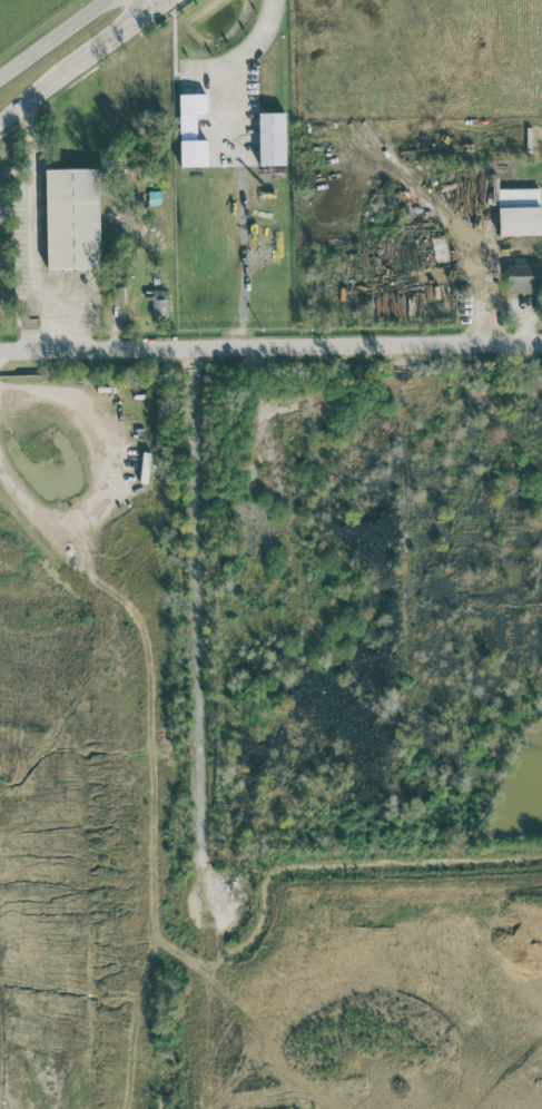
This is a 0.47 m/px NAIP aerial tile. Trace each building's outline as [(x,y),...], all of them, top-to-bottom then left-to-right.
[(206,93),(179,94),(180,166),(207,166),(206,139),(196,139),(196,113),(206,113),(206,93)] [(285,111),(258,112),(259,165),(285,164),(285,111)] [(97,168),(44,169),(46,268),(100,267),(97,168)] [(539,188),(498,188),(498,235),(540,234),(539,188)] [(541,290),(541,280),(541,263),(507,264),(507,291),(541,290)] [(151,314),(168,315),(169,289),(152,289),(151,314)]
